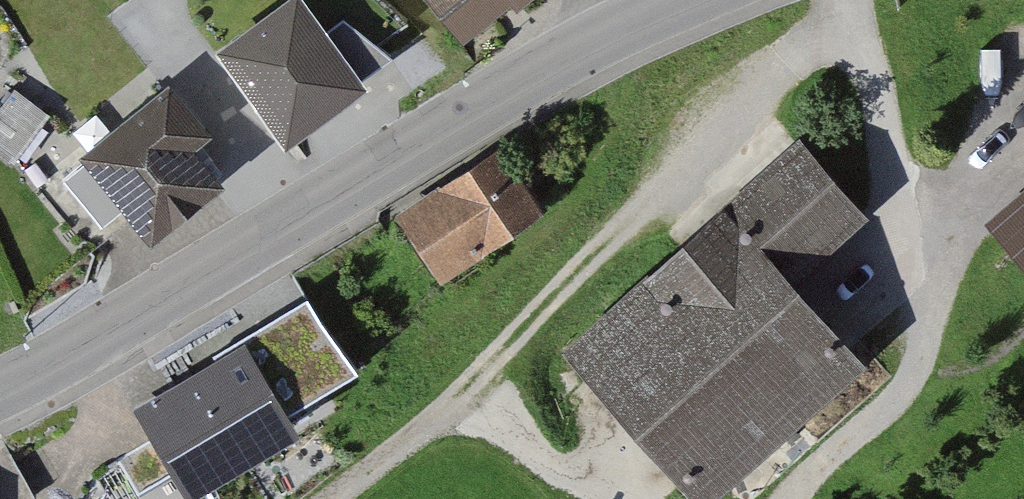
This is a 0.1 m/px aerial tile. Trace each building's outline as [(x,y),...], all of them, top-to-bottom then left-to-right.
[(462,50),(510,11),(515,18),(538,0),(422,0),(462,50)] [(361,107),(291,6),(252,33),(279,71),(249,91),(293,154),(361,107)] [(22,88),(0,119),(0,160),(33,183),(75,125),(22,88)] [(225,148),(178,89),(89,159),(155,241),(225,185),(207,163),(225,148)] [(803,132),(571,331),(712,493),(874,353),(803,271),(872,211),(803,132)] [(511,158),(404,218),(442,284),(548,224),(511,158)] [(989,210),(1023,248),(1023,179),(989,210)] [(312,304),(126,411),(177,498),(222,498),(300,454),(288,434),(362,391),(312,304)]
